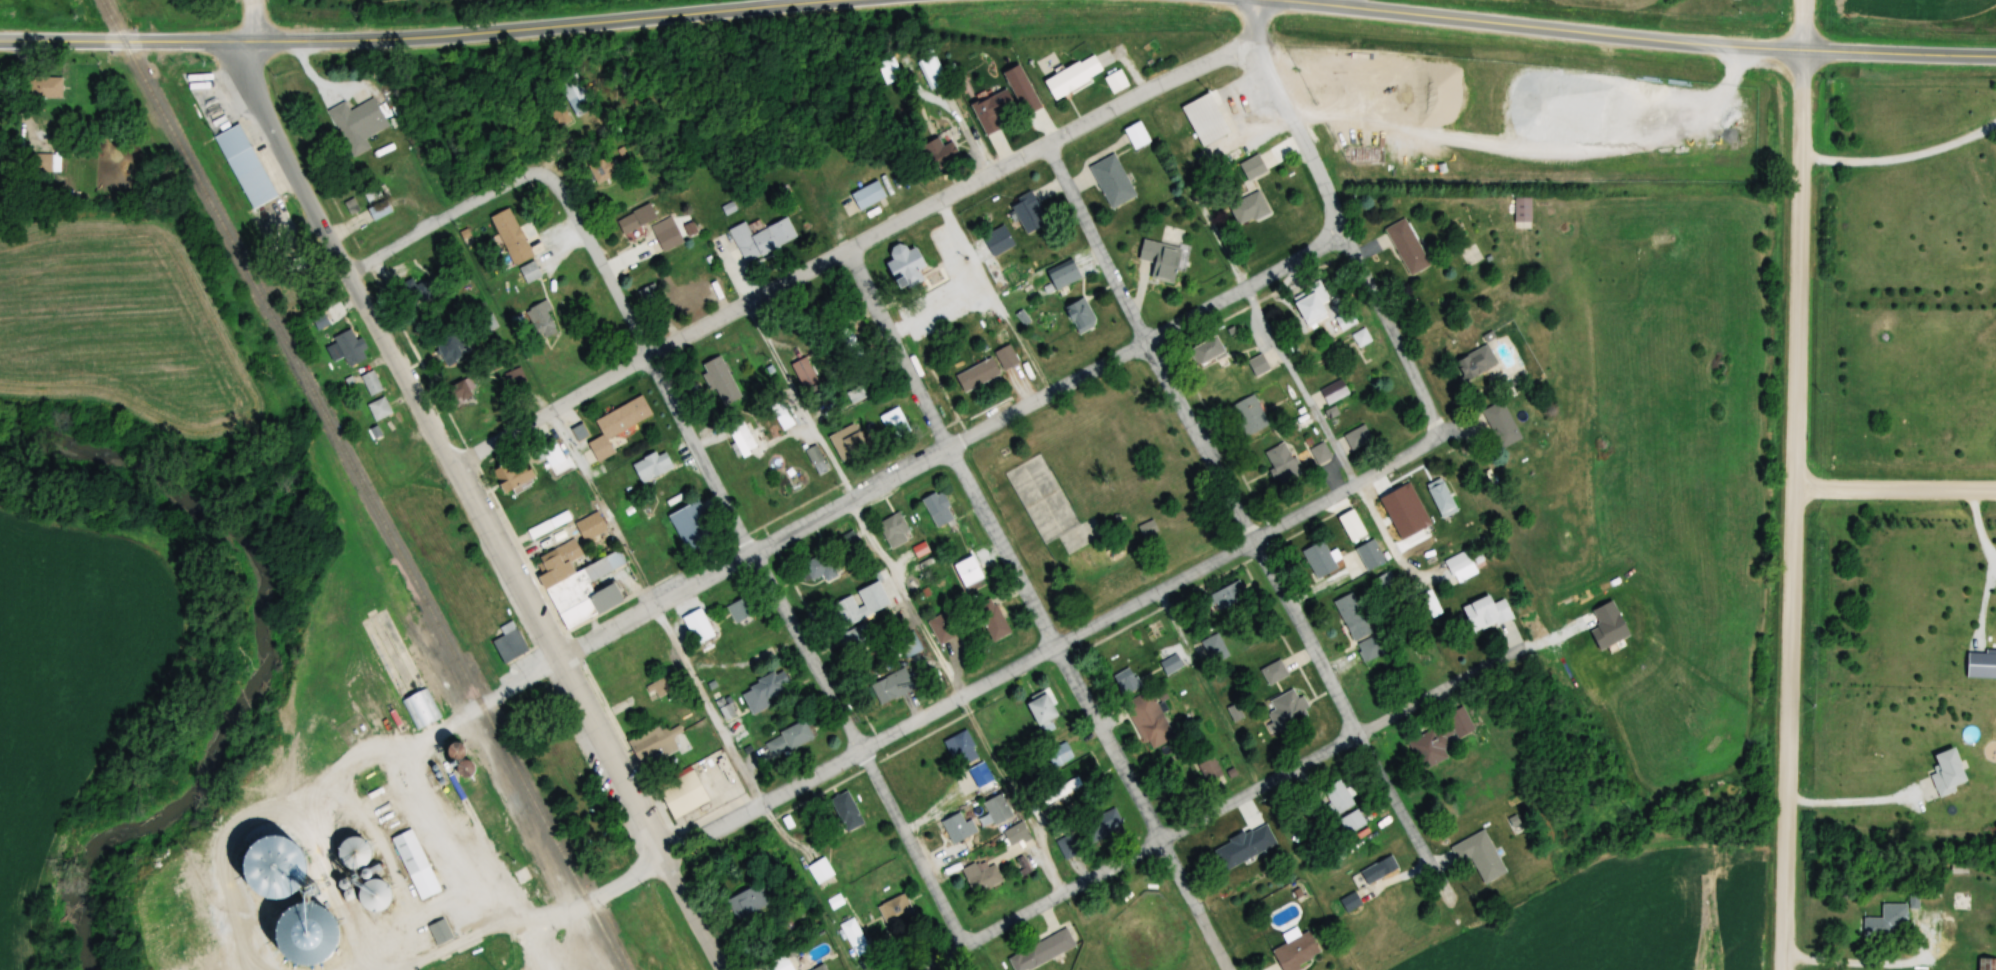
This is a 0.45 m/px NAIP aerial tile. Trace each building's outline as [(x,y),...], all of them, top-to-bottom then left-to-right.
[(928,91),(947,81),(933,54),(914,63),(928,91)] [(1042,82),(1052,101),(1102,74),(1092,55),(1042,82)] [(881,76),(897,68),(892,59),(876,66),(881,76)] [(1104,78),(1111,94),(1127,87),(1119,71),(1104,78)] [(559,80),(571,118),(590,112),(579,74),(559,80)] [(63,99),(63,78),(26,78),(26,99),(63,99)] [(984,136),(999,129),(994,118),(1015,108),(1006,89),(969,105),(984,136)] [(1208,93),(1179,106),(1199,147),(1227,134),(1208,93)] [(329,111),(353,158),(372,149),(367,139),(390,127),(375,99),(351,111),(346,102),(329,111)] [(556,126),(570,121),(565,106),(551,111),(556,126)] [(1122,130),(1134,151),(1150,142),(1138,121),(1122,130)] [(252,210),(277,199),(243,124),(218,136),(252,210)] [(922,150),(935,170),(959,155),(946,135),(922,150)] [(1109,209),(1135,197),(1115,154),(1089,165),(1109,209)] [(52,155),(19,155),(19,173),(52,173),(52,155)] [(1266,172),(1259,155),(1238,163),(1245,180),(1266,172)] [(616,157),(606,164),(601,157),(585,168),(598,185),(623,167),(616,157)] [(858,211),(885,196),(876,180),(849,194),(858,211)] [(1046,221),(1030,190),(1007,202),(1023,233),(1046,221)] [(1268,213),(1259,190),(1227,203),(1236,226),(1268,213)] [(1531,197),(1514,197),(1514,228),(1530,228),(1531,197)] [(365,209),(372,221),(390,212),(384,200),(365,209)] [(615,222),(623,236),(655,218),(647,204),(615,222)] [(510,266),(530,258),(509,208),(489,216),(510,266)] [(650,226),(661,253),(682,244),(670,217),(650,226)] [(728,230),(742,263),(795,239),(786,218),(750,234),(745,222),(728,230)] [(1385,226),(1405,276),(1427,267),(1406,218),(1385,226)] [(1014,246),(1003,225),(981,236),(992,257),(1014,246)] [(1172,282),(1177,257),(1186,259),(1188,246),(1181,245),(1184,230),(1166,226),(1163,243),(1141,239),(1137,259),(1151,262),(1148,278),(1172,282)] [(914,247),(903,251),(900,243),(886,249),(891,260),(881,264),(892,291),(921,280),(917,269),(922,267),(914,247)] [(519,287),(541,277),(533,261),(517,269),(521,277),(516,279),(519,287)] [(1053,291),(1079,278),(1071,261),(1045,275),(1053,291)] [(403,287),(413,308),(440,295),(430,274),(403,287)] [(1311,293),(1293,301),(1304,329),(1326,320),(1320,305),(1328,302),(1319,281),(1308,285),(1311,293)] [(690,292),(687,285),(660,296),(668,314),(712,297),(707,285),(690,292)] [(1063,306),(1074,335),(1096,326),(1084,298),(1063,306)] [(542,301),(523,310),(538,340),(557,331),(542,301)] [(1333,319),(1340,332),(1356,322),(1348,310),(1333,319)] [(328,324),(322,313),(311,320),(317,331),(328,324)] [(852,362),(864,355),(846,326),(834,334),(852,362)] [(347,368),(365,358),(348,329),(331,338),(347,368)] [(1370,342),(1364,329),(1351,335),(1357,348),(1370,342)] [(434,343),(445,366),(468,354),(457,332),(434,343)] [(1224,357),(1217,337),(1188,347),(1195,367),(1224,357)] [(1018,362),(1009,344),(993,353),(1002,371),(1018,362)] [(1245,362),(1253,377),(1269,370),(1261,354),(1245,362)] [(740,398),(720,355),(700,365),(720,407),(740,398)] [(817,381),(804,357),(790,364),(802,388),(817,381)] [(998,374),(990,357),(953,376),(961,393),(998,374)] [(524,381),(519,367),(503,373),(508,388),(524,381)] [(369,396),(382,389),(371,370),(358,377),(369,396)] [(443,389),(452,406),(476,394),(468,376),(443,389)] [(850,405),(883,388),(877,376),(844,393),(850,405)] [(1326,405),(1348,394),(1341,379),(1318,391),(1326,405)] [(1240,439),(1268,426),(1254,395),(1226,407),(1240,439)] [(366,405),(374,422),(391,413),(383,396),(366,405)] [(593,419),(600,436),(587,443),(596,462),(614,453),(607,437),(651,416),(641,396),(593,419)] [(784,409),(780,398),(772,401),(773,404),(770,405),(773,413),(784,409)] [(1482,409),(1499,449),(1520,440),(1503,401),(1482,409)] [(878,416),(890,442),(910,432),(898,407),(878,416)] [(724,426),(741,457),(758,448),(740,416),(724,426)] [(570,430),(577,441),(587,435),(580,424),(570,430)] [(1343,434),(1350,452),(1372,444),(1365,426),(1343,434)] [(537,445),(550,470),(565,462),(553,437),(537,445)] [(1261,454),(1280,487),(1301,475),(1282,442),(1261,454)] [(1308,450),(1317,466),(1331,458),(1322,442),(1308,450)] [(804,450),(814,476),(826,471),(815,445),(804,450)] [(630,465),(640,484),(672,467),(662,448),(630,465)] [(501,492),(533,477),(525,459),(499,472),(503,481),(497,484),(501,492)] [(1426,486),(1440,519),(1456,512),(1442,479),(1426,486)] [(935,529),(954,519),(939,490),(920,500),(935,529)] [(684,552),(716,537),(697,499),(666,515),(684,552)] [(1380,514),(1388,532),(1404,524),(1396,507),(1380,514)] [(526,531),(532,542),(572,519),(566,509),(526,531)] [(583,541),(606,529),(596,511),(573,524),(583,541)] [(911,537),(897,512),(875,524),(890,549),(911,537)] [(1137,527),(1142,537),(1156,531),(1152,521),(1137,527)] [(562,629),(620,603),(611,583),(591,592),(587,582),(626,565),(619,550),(572,571),(568,562),(582,556),(574,539),(536,557),(543,573),(537,575),(562,629)] [(1384,563),(1373,539),(1354,548),(1365,571),(1384,563)] [(1336,569),(1322,540),(1301,551),(1315,580),(1336,569)] [(1443,562),(1451,578),(1473,566),(1465,551),(1443,562)] [(837,575),(824,552),(796,568),(805,583),(821,574),(826,582),(837,575)] [(983,579),(971,555),(950,566),(962,589),(983,579)] [(1377,578),(1382,590),(1394,584),(1388,572),(1377,578)] [(1208,595),(1216,611),(1246,596),(1238,580),(1208,595)] [(888,607),(877,581),(854,591),(861,606),(856,608),(850,596),(827,606),(837,630),(888,607)] [(1333,601),(1352,642),(1371,633),(1352,592),(1333,601)] [(757,611),(747,594),(725,607),(735,624),(757,611)] [(1503,599),(1490,605),(1486,596),(1460,608),(1472,634),(1494,624),(1495,626),(1512,619),(1503,599)] [(991,642),(1009,633),(991,598),(973,607),(991,642)] [(680,617),(694,646),(713,637),(699,608),(680,617)] [(958,635),(946,612),(926,622),(938,645),(958,635)] [(494,629),(498,638),(491,641),(501,664),(527,653),(513,621),(494,629)] [(848,653),(874,640),(865,623),(839,636),(848,653)] [(922,650),(914,631),(895,640),(904,658),(922,650)] [(1355,645),(1364,662),(1391,649),(1383,631),(1355,645)] [(1200,642),(1211,665),(1229,656),(1217,633),(1200,642)] [(1165,675),(1182,666),(1176,654),(1159,663),(1165,675)] [(1259,669),(1267,685),(1288,676),(1281,660),(1259,669)] [(1141,687),(1130,667),(1111,677),(1122,697),(1141,687)] [(764,698),(790,686),(782,669),(743,689),(755,713),(768,706),(764,698)] [(913,689),(904,669),(869,685),(879,706),(913,689)] [(674,691),(668,677),(645,687),(651,702),(674,691)] [(397,700),(410,731),(441,719),(428,688),(397,700)] [(1268,700),(1273,709),(1263,714),(1273,733),(1308,715),(1299,697),(1297,698),(1292,688),(1268,700)] [(1152,691),(1125,702),(1146,751),(1172,740),(1152,691)] [(1023,705),(1036,730),(1056,719),(1043,694),(1023,705)] [(1407,741),(1421,771),(1447,760),(1441,747),(1474,732),(1463,706),(1444,714),(1448,723),(1407,741)] [(721,751),(706,719),(681,730),(679,725),(661,733),(657,727),(626,741),(666,824),(708,803),(691,766),(721,751)] [(772,759),(812,740),(803,721),(777,733),(779,737),(765,744),(772,759)] [(943,742),(951,757),(957,753),(964,766),(980,758),(965,730),(943,742)] [(1086,754),(1078,737),(1036,757),(1041,767),(1029,773),(1031,779),(1086,754)] [(1196,765),(1206,784),(1222,775),(1213,756),(1196,765)] [(444,777),(471,777),(471,762),(444,762),(444,777)] [(967,769),(976,788),(992,780),(982,762),(967,769)] [(1040,797),(1045,806),(1082,786),(1077,777),(1040,797)] [(1322,789),(1335,815),(1354,805),(1340,779),(1322,789)] [(845,833),(864,823),(847,790),(827,800),(845,833)] [(994,825),(1012,815),(1000,793),(982,803),(994,825)] [(1122,824),(1113,807),(1080,826),(1089,843),(1122,824)] [(1365,824),(1357,809),(1338,819),(1346,834),(1365,824)] [(951,844),(970,835),(959,813),(940,822),(951,844)] [(1002,832),(1010,847),(1030,837),(1022,821),(1002,832)] [(418,902),(438,893),(411,829),(391,838),(418,902)] [(1470,857),(1482,884),(1505,874),(1486,830),(1450,845),(1457,862),(1470,857)] [(1074,846),(1070,835),(1057,840),(1061,851),(1074,846)] [(1241,871),(1223,837),(1206,846),(1223,880),(1241,871)] [(336,841),(340,867),(360,864),(356,838),(336,841)] [(1359,873),(1367,886),(1398,867),(1390,854),(1359,873)] [(819,884),(834,874),(822,857),(807,866),(819,884)] [(985,867),(983,860),(962,868),(971,894),(1002,882),(995,864),(985,867)] [(1966,875),(1967,861),(1951,861),(1950,874),(1966,875)] [(294,864),(295,892),(320,891),(318,863),(294,864)] [(769,903),(759,883),(726,899),(736,920),(769,903)] [(372,909),(384,901),(372,885),(360,893),(372,909)] [(1362,904),(1355,891),(1338,901),(1345,913),(1362,904)] [(876,905),(889,932),(917,920),(905,893),(876,905)] [(1970,910),(1970,893),(1953,893),(1953,910),(1970,910)] [(339,926),(335,899),(311,903),(315,929),(339,926)] [(436,945),(452,937),(442,918),(426,927),(436,945)] [(865,942),(853,918),(839,924),(852,949),(865,942)] [(1891,918),(1865,918),(1865,938),(1891,938),(1891,918)] [(1075,947),(1067,929),(1006,956),(1012,969),(1025,969),(1075,947)] [(1277,968),(1281,966),(1283,969),(1295,969),(1320,958),(1308,932),(1269,950),(1277,968)] [(1977,960),(1977,969),(1995,969),(1995,960),(1977,960)]
